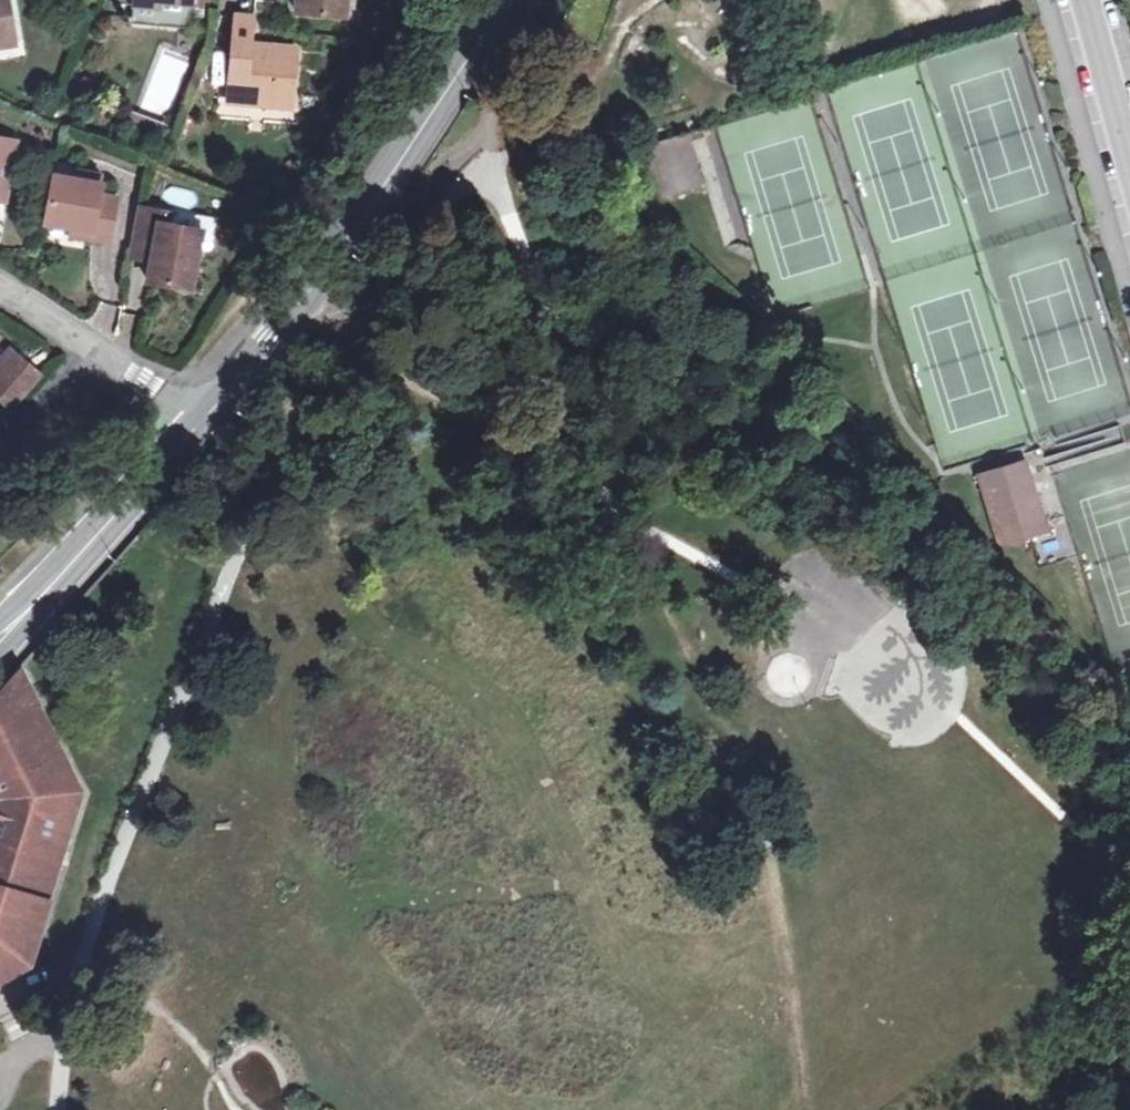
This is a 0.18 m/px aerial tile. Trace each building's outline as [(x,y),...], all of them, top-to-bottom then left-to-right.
[(191,0),(97,0),(96,2),(138,5),(137,24),(158,26),(159,21),(168,22),(170,2),(191,4),(191,0)] [(284,14),(331,17),(332,0),(285,0),(284,14)] [(9,41),(0,1),(0,43),(9,41)] [(236,55),(238,43),(240,16),(222,14),(217,86),(235,89),(233,102),(280,107),(284,49),(251,45),(250,56),(236,55)] [(250,56),(251,45),(238,43),(236,55),(250,56)] [(235,89),(217,86),(216,101),(233,102),(235,89)] [(140,119),(136,130),(144,133),(148,123),(140,119)] [(649,140),(659,196),(701,189),(692,133),(649,140)] [(4,199),(14,144),(0,141),(0,198),(4,199)] [(46,223),(72,228),(91,231),(90,240),(108,244),(116,200),(100,197),(103,178),(78,173),(76,179),(55,176),(46,223)] [(156,243),(152,263),(149,283),(193,291),(204,232),(169,227),(171,214),(139,208),(134,240),(156,243)] [(91,231),(72,228),(70,236),(90,240),(91,231)] [(131,259),(152,263),(156,243),(134,240),(131,259)] [(18,353),(10,346),(0,359),(0,375),(18,353)] [(0,375),(0,397),(13,407),(41,372),(18,353),(0,375)] [(998,545),(1042,531),(1021,466),(977,480),(998,545)] [(813,677),(806,661),(789,652),(773,659),(765,679),(774,693),(789,701),(807,693),(813,677)] [(27,964),(32,943),(57,856),(74,791),(55,754),(14,672),(0,687),(0,977),(27,964)]
